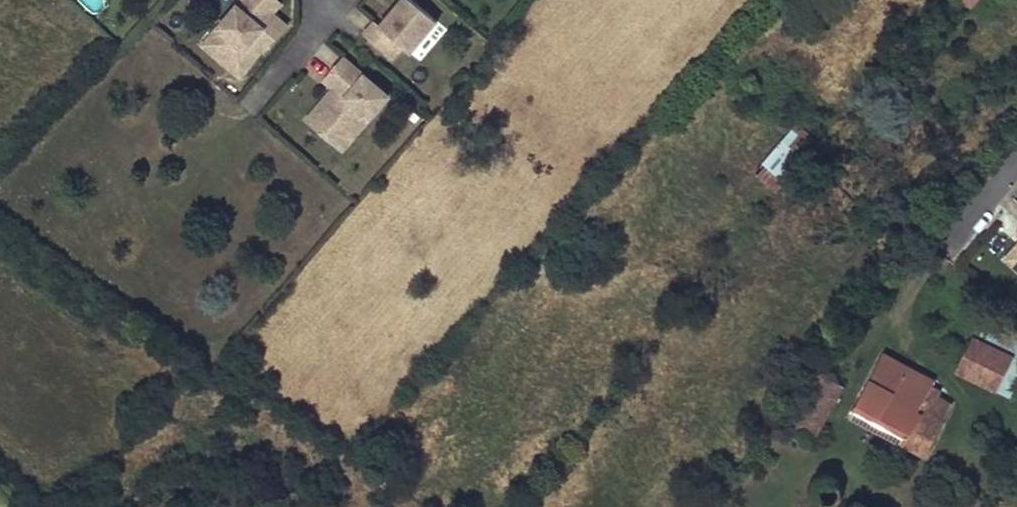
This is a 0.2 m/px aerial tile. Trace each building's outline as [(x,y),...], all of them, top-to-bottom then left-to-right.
[(276,0),(241,0),(236,7),(237,7),(244,14),(236,24),(222,25),(204,46),(231,69),(254,43),(263,51),(265,52),(287,26),(273,14),(281,4),(276,0)] [(411,0),(402,0),(380,26),(375,22),(364,35),(387,54),(397,42),(403,47),(412,54),(438,23),(411,0)] [(244,14),(237,7),(222,25),(236,24),(244,14)] [(403,47),(397,42),(387,54),(393,59),(403,47)] [(263,51),(254,43),(231,69),(241,77),(263,51)] [(390,96),(345,58),(326,81),(335,89),(338,92),(334,97),(330,94),(308,120),(337,144),(357,120),(364,126),(390,96)] [(364,126),(357,120),(337,144),(344,150),(364,126)] [(797,124),(763,158),(782,177),(816,143),(797,124)] [(1008,259),(1016,267),(1016,249),(1008,259)] [(957,371),(979,382),(996,348),(973,337),(957,371)] [(979,382),(998,391),(1014,357),(996,348),(979,382)] [(870,380),(894,393),(906,368),(883,355),(870,380)] [(852,416),(927,456),(953,405),(938,397),(940,393),(932,388),(935,383),(906,368),(894,393),(870,380),(852,416)] [(785,430),(812,444),(844,386),(823,373),(794,425),(789,423),(785,430)]
